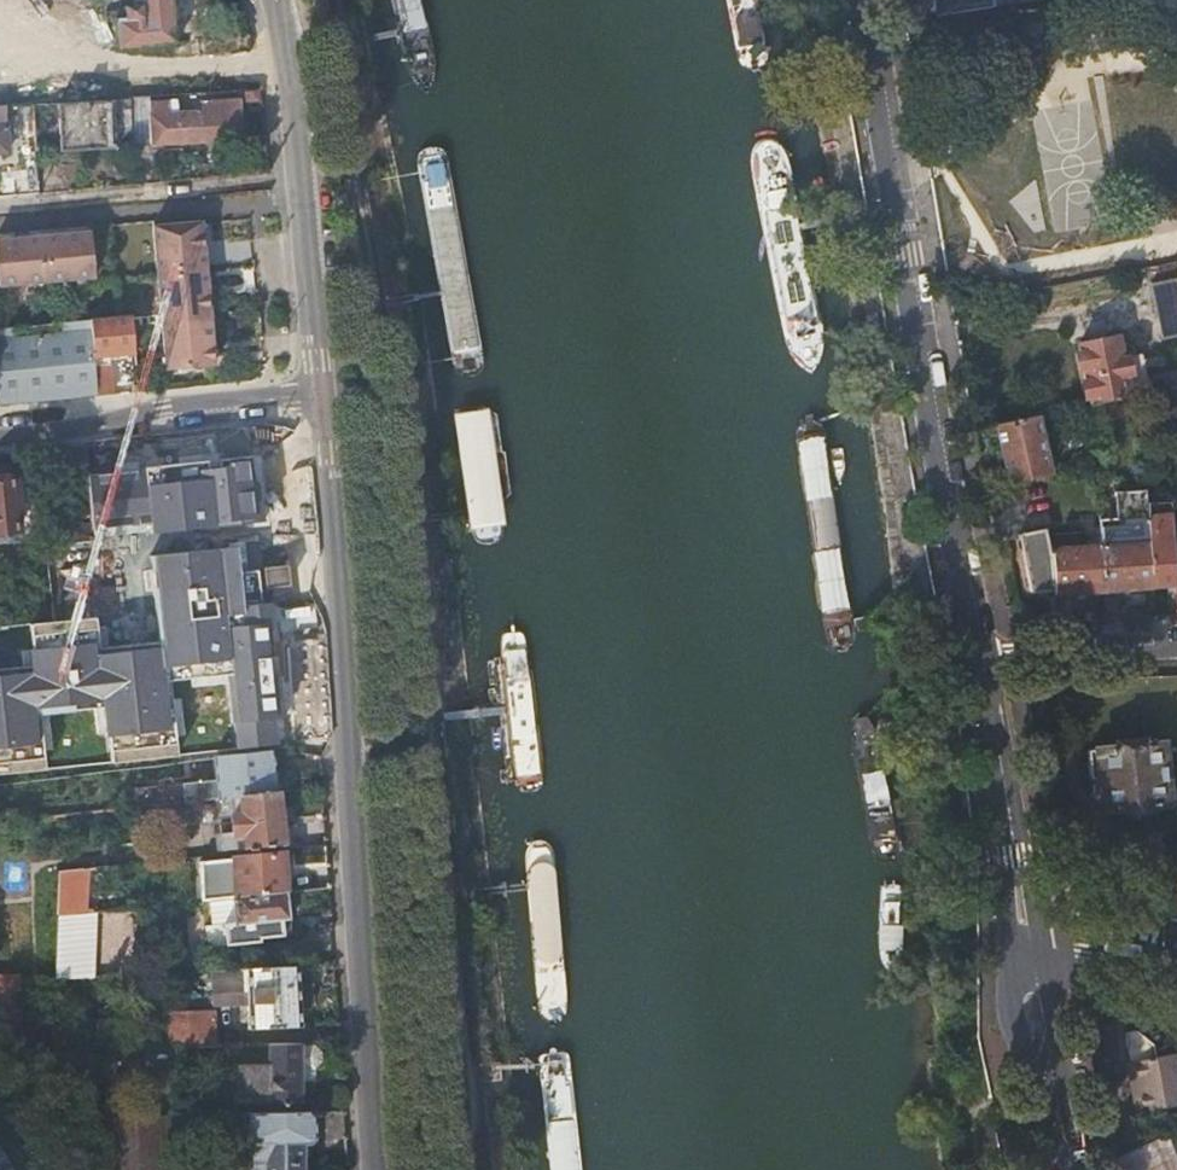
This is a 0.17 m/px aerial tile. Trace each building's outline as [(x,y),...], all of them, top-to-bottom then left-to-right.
[(71,15),(95,14),(95,0),(70,0),(71,15)] [(133,2),(124,3),(126,15),(116,17),(118,38),(119,47),(176,40),(172,0),(133,0),(133,2)] [(737,58),(742,66),(751,71),(761,68),(765,61),(768,52),(761,21),(757,0),(726,0),(737,58)] [(905,21),(1032,0),(901,0),(905,21)] [(35,148),(133,142),(132,115),(131,101),(130,95),(32,101),(35,148)] [(132,115),(133,142),(241,135),(238,99),(203,100),(203,111),(177,112),(176,98),(131,101),(132,115)] [(9,103),(0,103),(0,152),(12,151),(9,103)] [(782,144),(772,138),(765,136),(758,141),(752,150),(751,165),(785,337),(794,358),(806,369),(814,373),(821,362),(824,348),(824,324),(803,223),(790,160),(782,144)] [(201,222),(153,226),(157,273),(205,269),(201,222)] [(43,235),(46,281),(95,276),(91,231),(43,235)] [(0,239),(0,285),(46,281),(43,235),(0,239)] [(205,269),(157,273),(162,324),(210,320),(205,269)] [(1153,283),(1163,337),(1176,334),(1176,277),(1153,283)] [(95,388),(95,391),(96,396),(110,395),(105,351),(134,349),(131,315),(88,319),(95,388)] [(95,391),(95,388),(88,319),(50,323),(0,328),(0,399),(95,391)] [(210,320),(162,324),(167,370),(214,366),(210,320)] [(1079,345),(1092,404),(1132,395),(1124,358),(1119,335),(1079,345)] [(1151,391),(1149,377),(1143,353),(1124,358),(1132,395),(1151,391)] [(1149,377),(1151,391),(1163,389),(1176,385),(1176,371),(1149,377)] [(1176,406),(1176,385),(1163,389),(1165,409),(1176,406)] [(1039,416),(997,425),(1009,483),(1051,474),(1039,416)] [(820,420),(812,417),(802,418),(796,423),(794,431),(822,632),(827,641),(835,647),(846,644),(850,638),(853,629),(851,623),(848,597),(824,427),(820,420)] [(93,538),(273,520),(265,437),(214,442),(219,499),(115,509),(110,445),(85,447),(87,472),(92,522),(93,538)] [(87,472),(85,447),(52,450),(56,475),(87,472)] [(20,527),(16,477),(0,479),(0,529),(20,527)] [(1173,514),(1171,489),(1161,491),(1163,515),(1165,515),(1173,514)] [(1101,521),(1103,546),(1151,543),(1151,538),(1148,491),(1117,494),(1119,520),(1101,521)] [(1173,514),(1165,515),(1166,523),(1173,522),(1173,514)] [(52,618),(210,602),(206,560),(276,551),(273,520),(93,538),(69,541),(69,545),(46,548),(52,618)] [(69,541),(93,538),(92,522),(67,525),(69,541)] [(1043,529),(1020,534),(1023,551),(1047,546),(1043,529)] [(1155,586),(1176,584),(1176,563),(1176,545),(1175,537),(1151,538),(1151,543),(1154,586),(1155,586)] [(1103,546),(1106,589),(1122,588),(1154,586),(1151,543),(1103,546)] [(1023,551),(1032,593),(1055,584),(1053,550),(1048,552),(1047,546),(1023,551)] [(1055,584),(1056,592),(1106,589),(1103,546),(1053,550),(1055,584)] [(265,589),(291,587),(290,564),(263,566),(265,589)] [(1106,589),(1107,619),(1123,619),(1122,588),(1106,589)] [(213,638),(210,602),(52,618),(0,624),(0,659),(24,657),(213,638)] [(308,740),(302,667),(260,671),(264,707),(229,711),(220,638),(213,638),(24,657),(0,659),(0,733),(1,733),(3,758),(51,754),(51,728),(84,725),(84,728),(133,724),(137,758),(308,740)] [(873,718),(865,713),(856,715),(851,723),(850,737),(872,850),(876,860),(885,865),(895,862),(900,855),(902,846),(900,839),(896,815),(879,730),(878,726),(873,718)] [(1158,744),(1101,750),(1104,779),(1107,809),(1164,803),(1158,744)] [(241,792),(277,789),(274,749),(215,755),(217,778),(183,782),(183,789),(161,791),(162,801),(219,795),(241,792)] [(1104,779),(1101,750),(1088,751),(1091,780),(1104,779)] [(279,805),(277,789),(241,792),(242,811),(231,813),(233,830),(228,830),(228,826),(221,826),(224,847),(282,841),(281,825),(294,824),(293,804),(279,805)] [(242,811),(241,792),(219,795),(221,814),(231,813),(242,811)] [(285,890),(286,890),(283,853),(233,858),(236,895),(285,890)] [(288,918),(285,890),(236,895),(210,898),(211,912),(212,924),(214,938),(226,937),(227,944),(260,940),(260,937),(284,934),(283,919),(288,918)] [(97,910),(57,914),(57,929),(97,926),(97,910)] [(212,924),(211,912),(204,912),(206,939),(215,945),(227,944),(226,937),(214,938),(212,924)] [(97,926),(57,929),(55,979),(95,977),(97,926)] [(299,966),(197,971),(198,985),(212,985),(213,1003),(249,1002),(250,1027),(301,1024),(300,1004),(299,984),(299,966)] [(14,1009),(13,973),(0,974),(0,1009),(14,1009)] [(299,984),(300,1004),(312,1004),(311,983),(299,984)] [(171,1012),(172,1045),(215,1045),(215,1012),(171,1012)] [(323,1049),(311,1043),(300,1044),(301,1080),(317,1079),(316,1066),(324,1059),(323,1049)] [(301,1080),(300,1044),(269,1044),(270,1077),(271,1102),(302,1101),(301,1080)] [(1133,1061),(1139,1090),(1133,1091),(1138,1114),(1176,1105),(1176,1053),(1133,1061)] [(271,1102),(270,1077),(248,1078),(249,1103),(271,1102)] [(312,1111),(245,1112),(245,1169),(311,1169),(311,1142),(316,1137),(316,1114),(314,1111),(312,1111)] [(1112,1160),(1116,1169),(1176,1169),(1176,1127),(1112,1160)]
